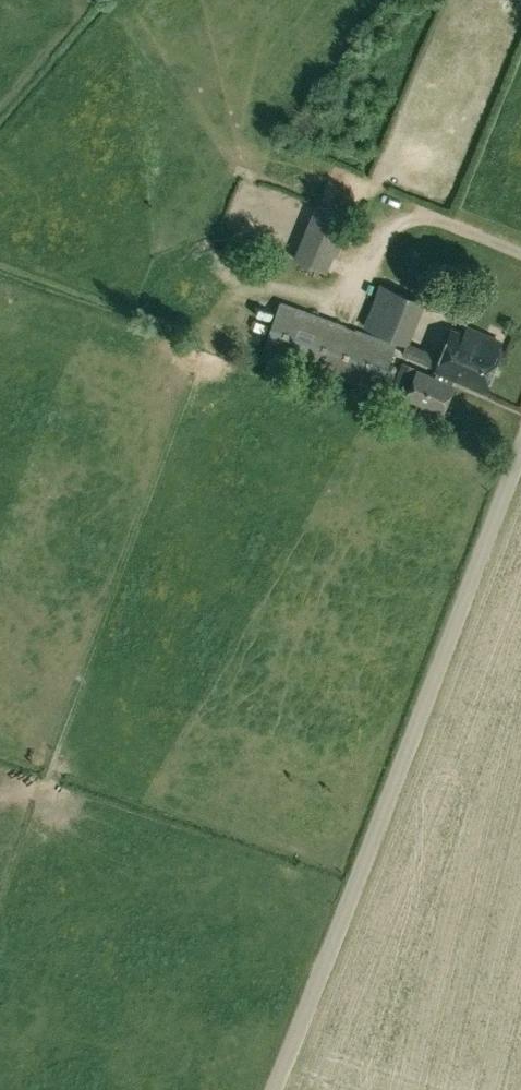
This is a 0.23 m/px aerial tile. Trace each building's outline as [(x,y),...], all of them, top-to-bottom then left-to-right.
[(294,259),(327,272),(334,255),(337,256),(343,243),(339,242),(350,216),(316,202),(294,259)] [(426,302),(381,283),(363,326),(409,345),(426,302)] [(397,342),(280,300),(261,355),(378,396),(397,342)] [(484,389),(501,352),(455,331),(438,369),(484,389)] [(402,363),(392,385),(407,392),(417,369),(402,363)] [(453,386),(435,378),(418,371),(407,396),(442,412),(453,386)]
